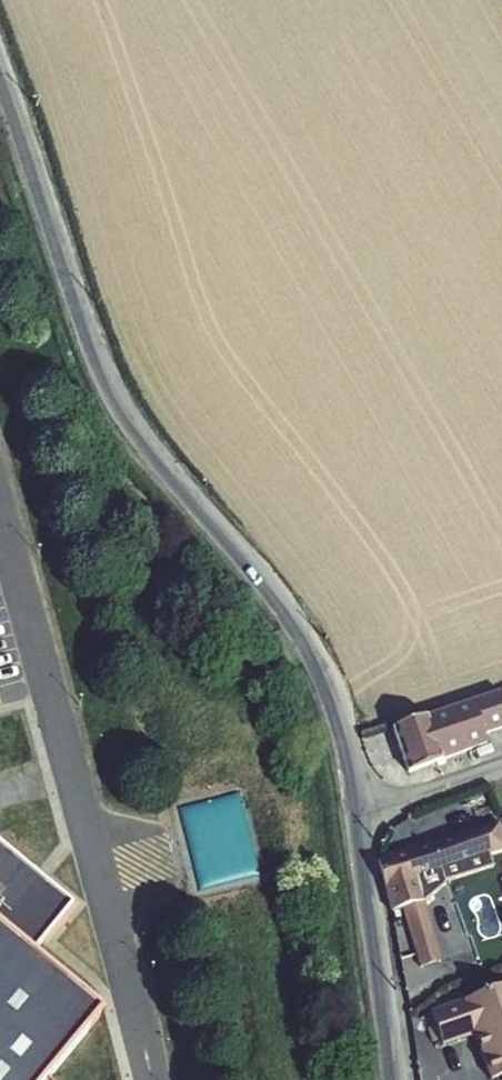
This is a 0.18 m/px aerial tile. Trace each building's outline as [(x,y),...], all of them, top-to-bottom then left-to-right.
[(485,743),(482,732),(501,726),(501,698),(499,688),(397,721),(411,767),(485,743)] [(414,902),(429,963),(446,958),(428,885),(491,869),(487,853),(501,849),(501,825),(498,808),(421,827),(425,843),(372,856),(386,909),(414,902)] [(99,1024),(0,940),(0,1079),(52,1079),(99,1024)] [(425,1007),(436,1045),(470,1035),(483,1078),(501,1072),(501,984),(425,1007)]
